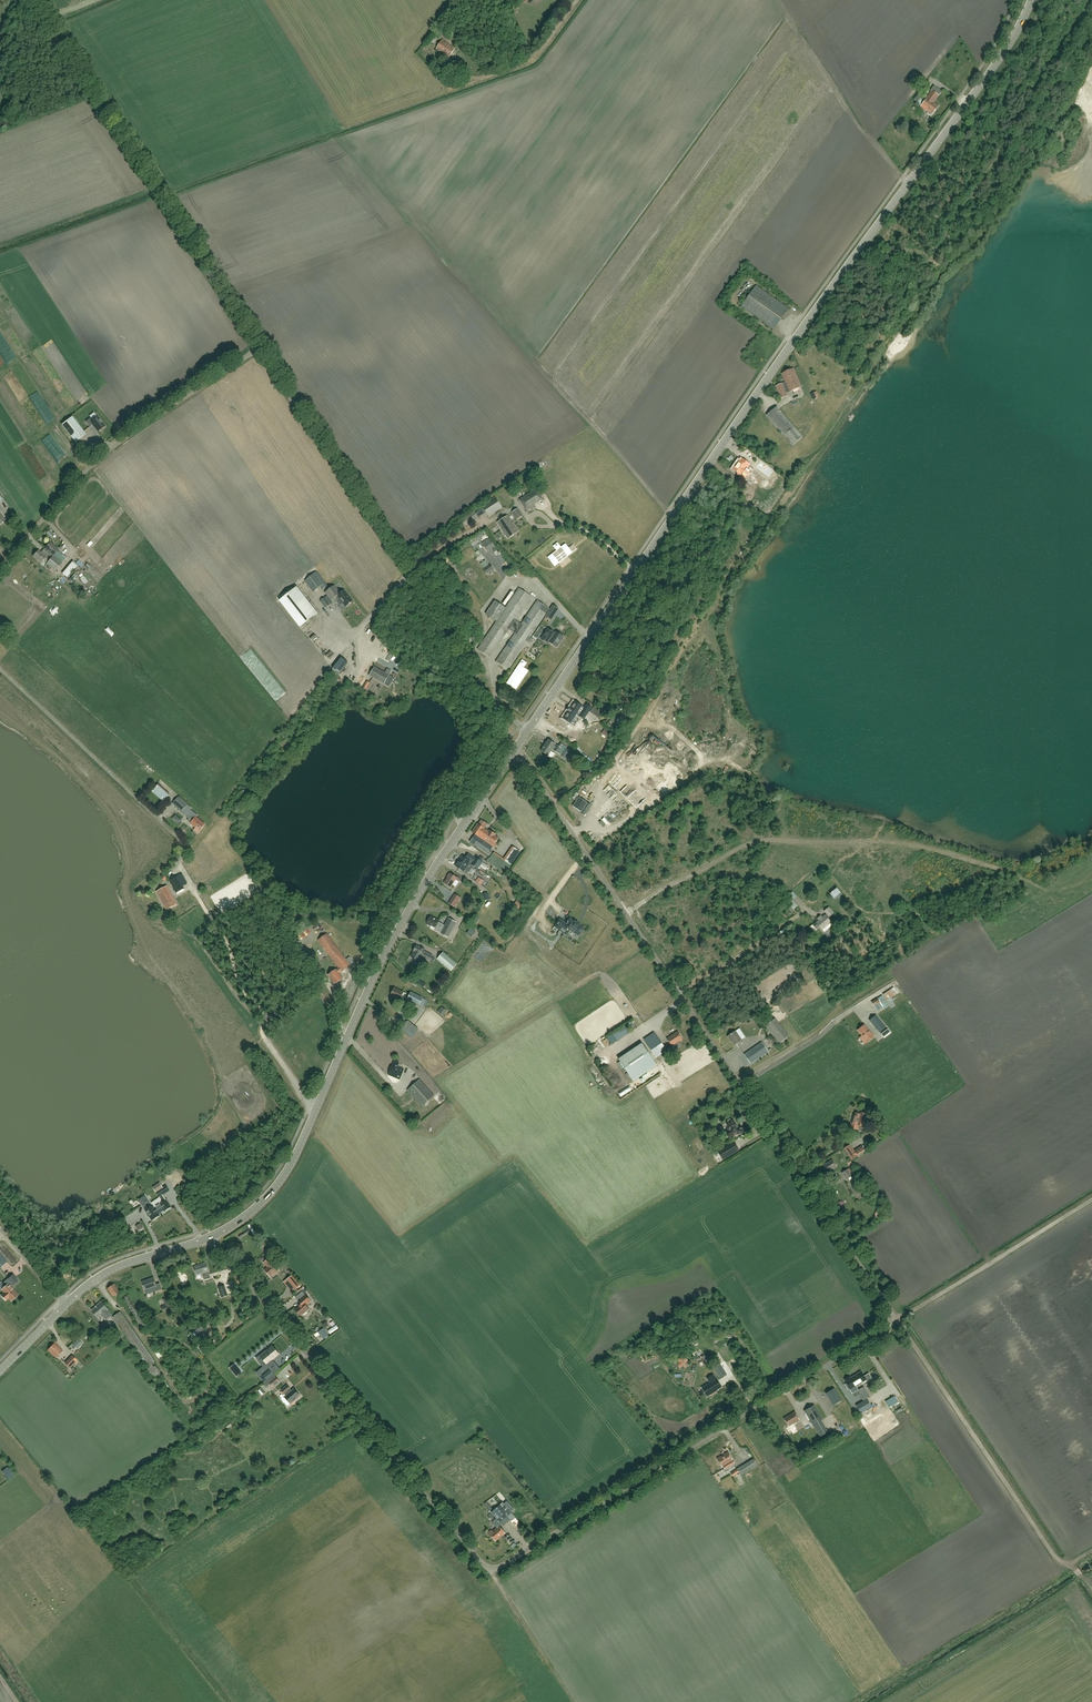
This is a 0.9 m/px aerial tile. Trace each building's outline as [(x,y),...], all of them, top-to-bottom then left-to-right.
[(458,44),(461,38),(454,33),(450,39),(458,44)] [(449,58),(455,48),(442,40),(436,49),(449,58)] [(445,68),(442,73),(448,77),(451,72),(445,68)] [(931,101),(940,90),(934,86),(930,91),(932,92),(920,107),(928,112),(927,113),(930,116),(931,115),(938,106),(931,101)] [(915,101),(921,106),(927,97),(926,96),(927,94),(923,91),(915,101)] [(773,330),(788,309),(756,286),(741,307),(773,330)] [(786,394),(801,387),(793,369),(782,374),(785,382),(776,386),(781,399),(787,396),(786,394)] [(792,446),(803,437),(777,407),(766,416),(792,446)] [(62,425),(75,443),(86,434),(72,417),(62,425)] [(98,432),(105,426),(98,417),(93,421),(91,418),(86,422),(90,427),(93,425),(98,432)] [(750,465),(742,459),(740,462),(739,461),(733,469),(738,473),(737,474),(740,476),(745,469),(746,470),(750,465)] [(763,463),(757,471),(762,475),(768,467),(763,463)] [(536,489),(527,495),(520,500),(526,509),(542,499),(536,489)] [(489,517),(502,508),(495,497),(460,520),(465,527),(479,517),(486,513),(489,517)] [(518,509),(512,513),(516,520),(522,515),(518,509)] [(508,539),(518,532),(507,516),(497,523),(508,539)] [(488,553),(496,548),(490,538),(482,543),(488,553)] [(58,550),(50,542),(45,549),(50,553),(53,556),(58,559),(61,556),(57,552),(58,550)] [(63,557),(61,556),(58,559),(53,556),(50,553),(46,557),(38,550),(36,553),(33,556),(40,563),(43,559),(47,563),(46,564),(55,571),(67,558),(64,556),(63,557)] [(68,578),(79,566),(74,562),(63,573),(68,578)] [(486,574),(494,569),(490,564),(483,569),(486,574)] [(86,568),(82,572),(89,579),(93,576),(86,568)] [(323,590),(325,588),(328,586),(317,571),(304,581),(313,592),(320,587),(323,590)] [(75,573),(68,580),(72,584),(79,577),(75,573)] [(346,607),(353,601),(344,590),(341,593),(335,585),(325,593),(331,601),(334,599),(340,606),(343,604),(346,607)] [(280,600),(279,601),(300,627),(301,627),(318,613),(297,587),(280,600)] [(495,662),(508,670),(528,640),(531,642),(534,638),(531,637),(550,609),(537,600),(521,624),(515,620),(531,597),(518,588),(505,608),(494,600),(485,614),(496,621),(477,649),(490,658),(509,629),(515,633),(495,662)] [(325,608),(331,604),(325,597),(320,601),(325,608)] [(557,648),(564,637),(556,632),(555,633),(548,629),(541,639),(548,644),(549,642),(557,648)] [(341,657),(333,668),(340,674),(348,663),(341,657)] [(370,675),(378,679),(384,683),(388,675),(374,667),(370,675)] [(584,719),(592,708),(587,704),(584,708),(575,701),(563,718),(571,723),(573,720),(576,722),(580,717),(584,719)] [(628,713),(612,721),(615,726),(631,718),(628,713)] [(551,757),(552,757),(555,754),(551,751),(552,749),(558,753),(561,748),(558,746),(556,748),(554,746),(556,744),(549,740),(541,751),(551,757)] [(164,802),(169,795),(166,793),(161,799),(164,802)] [(179,797),(172,804),(185,815),(192,821),(190,823),(196,828),(194,830),(197,833),(205,824),(196,817),(197,815),(190,810),(191,808),(179,797)] [(581,812),(588,803),(579,797),(572,806),(581,812)] [(588,803),(581,814),(585,816),(592,806),(588,803)] [(477,847),(477,846),(488,831),(478,824),(467,840),(477,847)] [(488,831),(477,846),(490,855),(492,853),(489,852),(499,838),(495,836),(496,835),(490,830),(489,832),(488,831)] [(507,862),(513,866),(517,858),(520,860),(524,853),(514,848),(507,862)] [(456,866),(467,873),(472,865),(478,869),(482,862),(476,857),(475,858),(468,854),(465,858),(462,856),(456,866)] [(447,877),(448,877),(444,883),(450,887),(456,879),(459,881),(461,878),(458,876),(456,878),(450,873),(449,874),(447,877)] [(177,894),(185,889),(177,875),(169,880),(177,894)] [(166,909),(177,904),(167,886),(157,891),(166,909)] [(837,888),(830,894),(834,898),(840,892),(837,888)] [(461,897),(455,894),(449,903),(455,907),(461,897)] [(822,930),(827,926),(829,928),(833,925),(827,918),(829,917),(834,913),(829,907),(824,911),(826,914),(822,918),(822,917),(821,917),(820,917),(819,918),(819,919),(819,920),(819,921),(814,925),(817,929),(819,927),(822,930)] [(433,930),(446,936),(452,926),(446,923),(445,926),(437,922),(438,921),(430,916),(426,923),(427,923),(427,924),(430,925),(435,927),(433,930)] [(566,935),(570,930),(579,936),(584,928),(575,921),(574,922),(570,919),(569,921),(568,921),(568,922),(567,924),(560,920),(555,927),(560,930),(561,929),(565,931),(564,933),(566,935)] [(541,923),(536,931),(551,941),(556,934),(541,923)] [(339,973),(350,965),(346,959),(327,933),(318,940),(339,968),(336,970),(336,969),(328,975),(332,981),(332,982),(333,984),(334,984),(335,984),(343,978),(339,973)] [(418,959),(420,956),(430,961),(433,956),(423,951),(425,949),(420,947),(416,945),(413,951),(414,951),(412,955),(410,958),(417,961),(418,959)] [(457,964),(447,955),(441,962),(451,970),(457,964)] [(400,1000),(403,992),(394,988),(391,995),(400,1000)] [(419,1005),(423,998),(411,992),(408,999),(419,1005)] [(884,1009),(889,1006),(882,995),(871,1002),(869,1003),(871,1006),(873,1005),(874,1006),(877,1011),(883,1007),(884,1009)] [(443,1015),(447,1011),(441,1007),(438,1011),(443,1015)] [(886,1027),(876,1015),(870,1020),(880,1032),(886,1027)] [(780,1044),(789,1037),(775,1019),(766,1026),(780,1044)] [(864,1025),(858,1030),(865,1039),(865,1038),(868,1042),(873,1038),(870,1034),(871,1034),(864,1025)] [(403,1031),(411,1038),(414,1034),(406,1027),(403,1031)] [(887,1029),(881,1034),(884,1038),(890,1033),(887,1029)] [(679,1042),(683,1040),(677,1032),(667,1038),(674,1050),(681,1046),(679,1042)] [(743,1043),(741,1041),(735,1032),(728,1037),(730,1041),(731,1040),(736,1048),(743,1043)] [(656,1058),(667,1050),(655,1033),(644,1040),(656,1058)] [(655,1062),(642,1043),(618,1059),(631,1078),(655,1062)] [(768,1053),(762,1043),(744,1055),(750,1064),(768,1053)] [(393,1065),(389,1075),(400,1079),(404,1069),(398,1067),(399,1062),(394,1061),(393,1065)] [(407,1091),(422,1107),(434,1096),(419,1080),(407,1091)] [(383,1115),(378,1108),(374,1111),(373,1110),(369,1114),(370,1115),(366,1118),(372,1125),(383,1115)] [(863,1127),(866,1114),(861,1112),(860,1115),(855,1113),(854,1116),(853,1115),(851,1123),(850,1128),(857,1130),(858,1125),(863,1127)] [(728,1130),(725,1133),(729,1139),(736,1134),(744,1135),(745,1129),(742,1128),(740,1129),(737,1128),(735,1125),(735,1124),(733,1120),(732,1121),(731,1120),(730,1120),(727,1121),(727,1123),(726,1124),(728,1127),(728,1128),(727,1129),(728,1130)] [(718,1152),(722,1160),(739,1150),(734,1142),(718,1152)] [(858,1156),(850,1145),(844,1149),(852,1160),(858,1156)] [(826,1172),(836,1166),(832,1160),(822,1166),(826,1172)] [(846,1180),(851,1176),(847,1170),(842,1173),(846,1180)] [(169,1190),(166,1186),(163,1188),(160,1183),(153,1188),(157,1192),(160,1197),(163,1202),(160,1204),(164,1210),(165,1211),(171,1207),(163,1195),(169,1190)] [(148,1204),(150,1206),(145,1209),(152,1220),(160,1215),(158,1214),(164,1210),(160,1204),(155,1208),(151,1202),(148,1204)] [(270,1277),(279,1270),(283,1266),(279,1261),(275,1264),(273,1262),(264,1269),(270,1277)] [(205,1280),(211,1278),(209,1272),(209,1271),(206,1262),(194,1266),(197,1275),(203,1273),(205,1280)] [(13,1274),(8,1279),(11,1282),(2,1290),(5,1293),(3,1294),(8,1299),(9,1298),(11,1301),(18,1295),(11,1287),(13,1285),(19,1281),(13,1274)] [(292,1275),(287,1279),(295,1289),(300,1285),(292,1275)] [(154,1292),(162,1289),(159,1283),(156,1284),(154,1278),(142,1282),(145,1290),(153,1288),(154,1292)] [(113,1297),(120,1292),(114,1284),(108,1289),(113,1297)] [(222,1298),(227,1296),(224,1286),(218,1288),(222,1298)] [(306,1305),(311,1301),(306,1295),(298,1301),(301,1305),(296,1309),(301,1315),(309,1309),(306,1305)] [(106,1320),(111,1315),(107,1310),(108,1309),(102,1302),(96,1307),(97,1307),(93,1311),(98,1318),(102,1314),(106,1320)] [(148,1366),(155,1362),(130,1325),(120,1312),(113,1317),(122,1331),(123,1330),(148,1366)] [(318,1332),(323,1340),(328,1336),(323,1329),(318,1332)] [(77,1349),(82,1344),(78,1339),(72,1345),(77,1349)] [(56,1358),(63,1351),(55,1343),(48,1350),(56,1358)] [(272,1346),(262,1355),(269,1363),(279,1354),(272,1346)] [(159,1359),(164,1356),(159,1348),(154,1351),(159,1359)] [(72,1356),(65,1363),(70,1367),(77,1360),(72,1356)] [(683,1365),(685,1367),(687,1364),(685,1362),(687,1360),(685,1357),(682,1359),(680,1357),(678,1360),(680,1362),(678,1364),(680,1367),(683,1365)] [(150,1374),(154,1372),(157,1377),(160,1376),(155,1365),(147,1369),(150,1374)] [(233,1365),(230,1368),(237,1377),(241,1374),(233,1365)] [(720,1365),(714,1369),(720,1378),(726,1375),(720,1365)] [(268,1368),(261,1374),(266,1380),(273,1374),(268,1368)] [(871,1378),(869,1374),(864,1377),(861,1372),(850,1378),(849,1377),(845,1380),(846,1381),(845,1382),(847,1385),(846,1386),(847,1389),(849,1388),(850,1390),(852,1394),(858,1390),(856,1386),(866,1380),(867,1381),(871,1378)] [(721,1387),(716,1379),(716,1380),(713,1375),(708,1378),(711,1383),(704,1387),(707,1391),(705,1392),(707,1396),(717,1390),(721,1387)] [(280,1381),(276,1377),(269,1383),(273,1387),(280,1381)] [(291,1404),(300,1396),(294,1389),(291,1392),(289,1390),(290,1389),(287,1386),(281,1391),(284,1394),(285,1394),(286,1396),(285,1397),(291,1404)] [(712,1397),(717,1405),(728,1398),(723,1390),(712,1397)] [(872,1407),(867,1399),(856,1406),(861,1414),(872,1407)] [(823,1420),(814,1405),(804,1411),(820,1437),(828,1432),(821,1421),(823,1420)] [(789,1427),(799,1420),(794,1412),(783,1419),(789,1427)] [(725,1469),(734,1463),(733,1461),(728,1452),(717,1459),(722,1467),(724,1466),(725,1469)] [(741,1475),(752,1469),(748,1463),(730,1473),(732,1477),(739,1473),(741,1475)] [(12,1472),(8,1467),(3,1471),(7,1476),(12,1472)] [(491,1512),(498,1520),(509,1510),(503,1502),(491,1512)] [(507,1516),(511,1521),(515,1517),(511,1512),(507,1516)] [(489,1533),(489,1534),(495,1542),(505,1534),(499,1526),(493,1531),(492,1530),(491,1530),(489,1532),(489,1533)]
